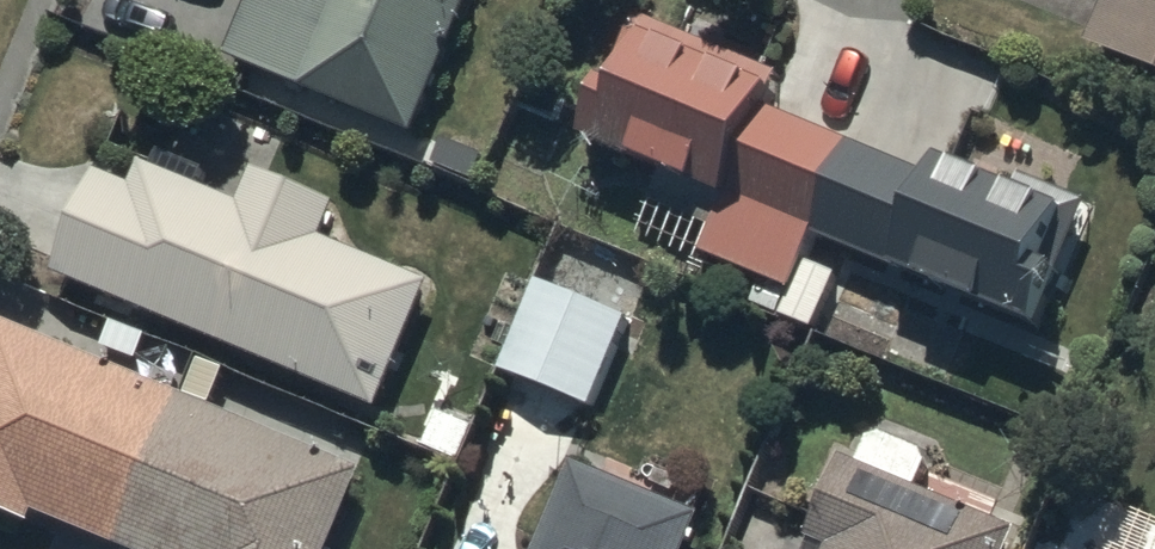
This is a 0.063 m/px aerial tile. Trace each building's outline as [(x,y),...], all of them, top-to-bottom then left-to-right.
[(230,71),(418,149),(475,10),(451,0),(259,0),(230,71)] [(1087,67),(1154,96),(1154,0),(1116,0),(1087,67)] [(782,90),(640,34),(591,165),(729,220),(708,275),(761,296),(755,313),(823,340),(844,287),(810,274),(819,253),(902,286),(898,297),(1049,357),(1068,309),(1048,301),(1075,233),(1086,237),(1093,220),(1023,193),(1016,212),(945,184),(940,196),(767,127),(782,90)] [(101,178),(62,279),(380,418),(435,291),(333,242),(343,209),(266,178),(242,205),(148,172),(141,194),(101,178)] [(597,424),(629,333),(535,299),(503,390),(597,424)] [(1,336),(0,337),(0,527),(34,541),(40,528),(91,548),(342,548),(367,488),(1,336)] [(919,506),(934,470),(876,445),(860,482),(844,475),(815,548),(1021,548),(919,506)] [(574,478),(543,548),(694,548),(702,530),(574,478)]
